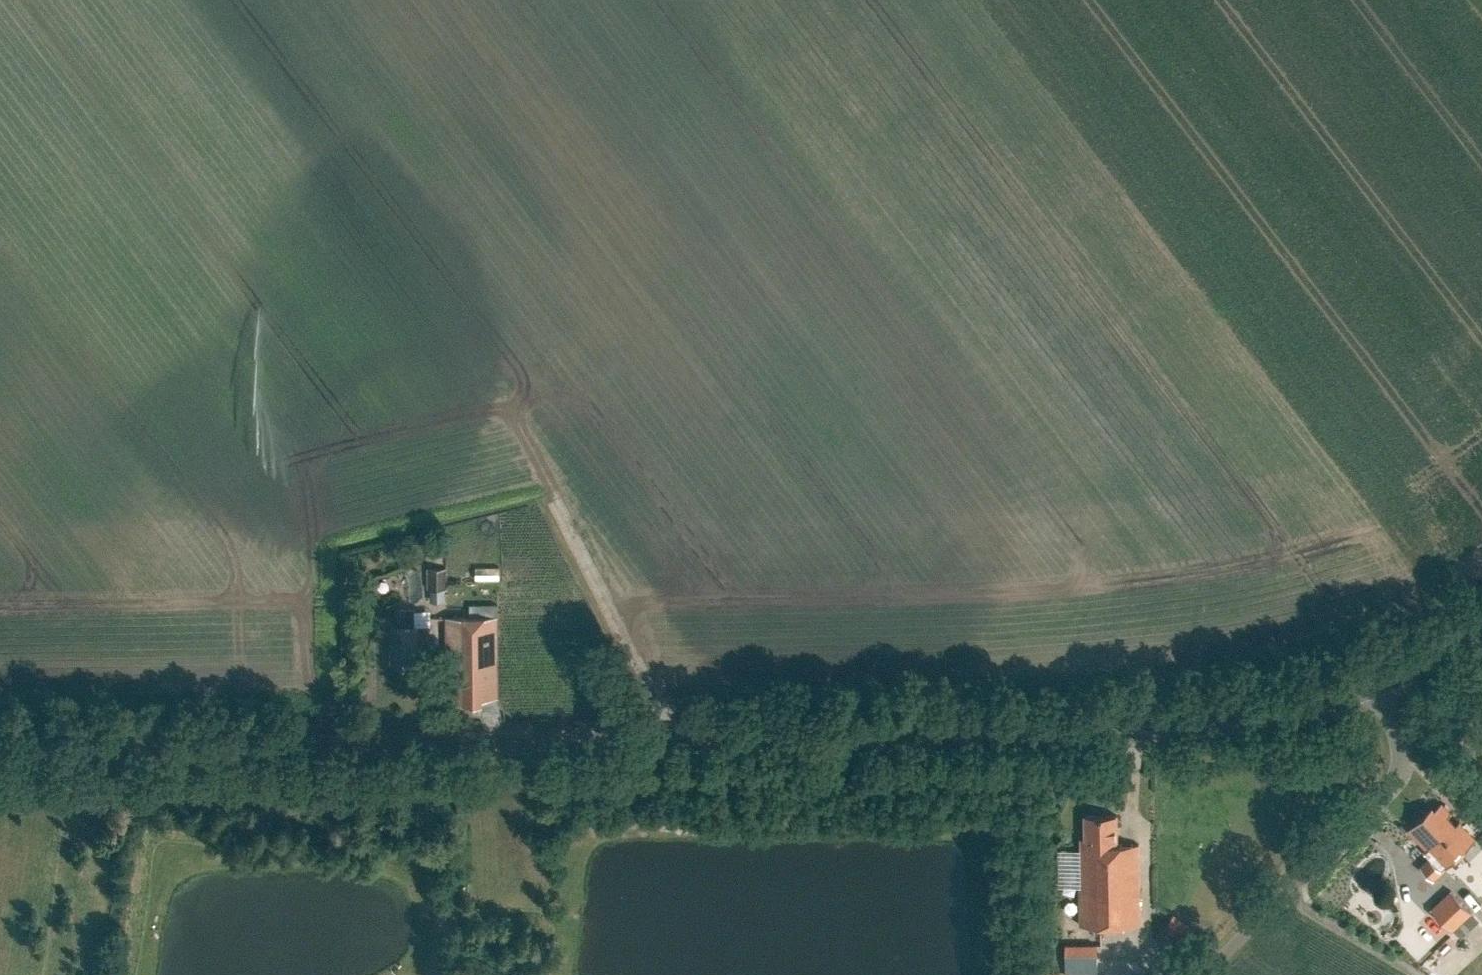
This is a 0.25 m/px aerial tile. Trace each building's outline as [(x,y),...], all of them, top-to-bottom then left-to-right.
[(429,566),(429,588),(447,588),(447,566),(429,566)] [(414,607),(397,607),(398,626),(391,626),(391,663),(418,663),(418,625),(414,625),(414,607)] [(497,616),(446,616),(447,703),(482,703),(482,697),(498,697),(497,616)] [(1445,868),(1476,838),(1460,820),(1456,824),(1448,815),(1452,812),(1442,801),(1435,808),(1433,805),(1407,829),(1425,848),(1423,850),(1429,857),(1420,866),(1433,880),(1446,869),(1445,868)] [(1118,815),(1085,816),(1085,837),(1081,837),(1082,848),(1078,848),(1079,924),(1141,922),(1139,844),(1119,844),(1118,815)] [(1452,931),(1472,911),(1450,889),(1430,908),(1452,931)] [(1066,944),(1066,974),(1098,974),(1098,944),(1066,944)]
